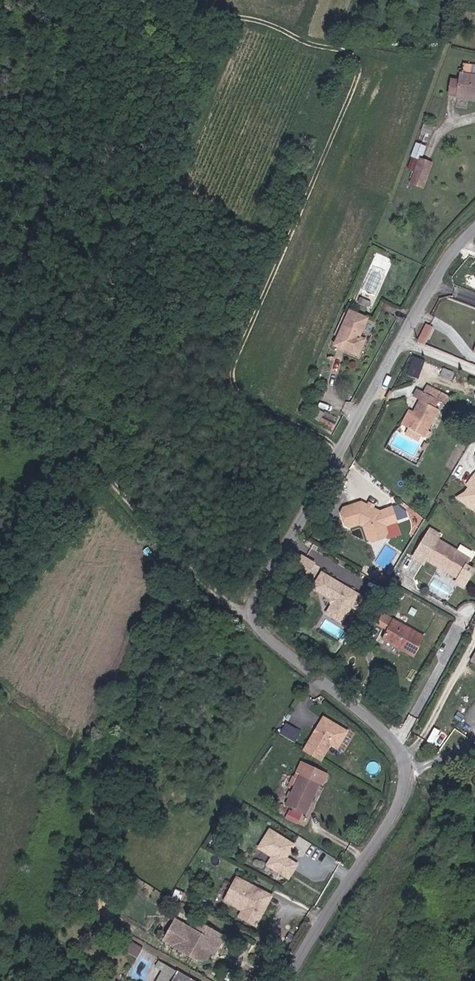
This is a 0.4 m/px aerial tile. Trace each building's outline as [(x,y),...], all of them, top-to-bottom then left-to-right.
[(468,100),(469,96),(474,97),(474,74),(470,74),(472,64),(464,63),(462,72),(461,72),(459,80),(451,79),(448,95),(456,97),(456,98),(468,100)] [(424,125),(421,131),(430,135),(433,128),(424,125)] [(419,159),(421,160),(426,146),(416,142),(411,157),(407,169),(415,172),(419,159)] [(432,163),(421,160),(419,159),(415,172),(410,184),(422,189),(432,163)] [(350,311),(348,316),(339,336),(335,345),(357,355),(364,340),(358,338),(367,319),(350,311)] [(339,336),(348,316),(343,314),(334,334),(339,336)] [(427,324),(418,342),(424,345),(433,328),(427,324)] [(420,390),(416,399),(420,401),(414,412),(407,426),(409,428),(422,435),(424,436),(439,409),(435,407),(442,394),(427,386),(424,392),(420,390)] [(325,413),(318,409),(313,420),(332,431),(336,425),(322,418),(325,413)] [(402,424),(407,426),(414,412),(409,410),(402,424)] [(422,435),(409,428),(405,435),(418,442),(422,435)] [(471,479),(474,481),(470,486),(466,491),(467,500),(474,505),(474,474),(471,479)] [(474,510),(474,505),(467,500),(466,491),(458,497),(474,510)] [(344,507),(341,512),(344,524),(350,526),(358,523),(364,525),(369,539),(373,541),(384,536),(387,532),(384,525),(396,521),(391,507),(379,511),(360,502),(344,507)] [(395,506),(400,519),(408,517),(403,503),(395,506)] [(430,531),(413,559),(424,565),(427,560),(459,579),(457,584),(465,589),(474,571),(474,569),(467,565),(469,560),(437,541),(439,536),(430,531)] [(301,558),(292,575),(305,582),(314,565),(301,558)] [(314,589),(331,599),(332,606),(327,614),(342,623),(352,607),(359,611),(365,599),(322,574),(314,589)] [(403,595),(395,590),(391,598),(399,602),(403,595)] [(378,625),(388,630),(383,639),(414,656),(424,637),(384,615),(378,625)] [(305,752),(322,762),(332,746),(339,749),(349,732),(325,718),(305,752)] [(287,721),(281,733),(296,740),(302,729),(287,721)] [(310,798),(313,800),(326,774),(302,762),(297,774),(301,776),(286,807),(302,815),(310,798)] [(305,816),(313,800),(310,798),(302,815),(305,816)] [(231,805),(227,811),(238,818),(242,812),(231,805)] [(289,812),(285,819),(297,824),(300,818),(289,812)] [(290,858),(297,845),(272,831),(262,849),(276,857),(271,866),(293,878),(301,864),(290,858)] [(211,840),(206,848),(213,853),(218,844),(211,840)] [(240,880),(231,898),(249,908),(246,912),(243,918),(260,927),(275,898),(240,880)] [(231,898),(228,902),(246,912),(249,908),(231,898)] [(173,924),(162,945),(195,962),(205,962),(209,955),(213,946),(217,948),(222,939),(201,928),(197,936),(191,933),(173,924)] [(195,925),(191,933),(197,936),(201,928),(195,925)] [(213,946),(209,955),(213,957),(217,948),(213,946)] [(167,966),(160,962),(157,968),(164,972),(159,980),(194,980),(167,966)]
